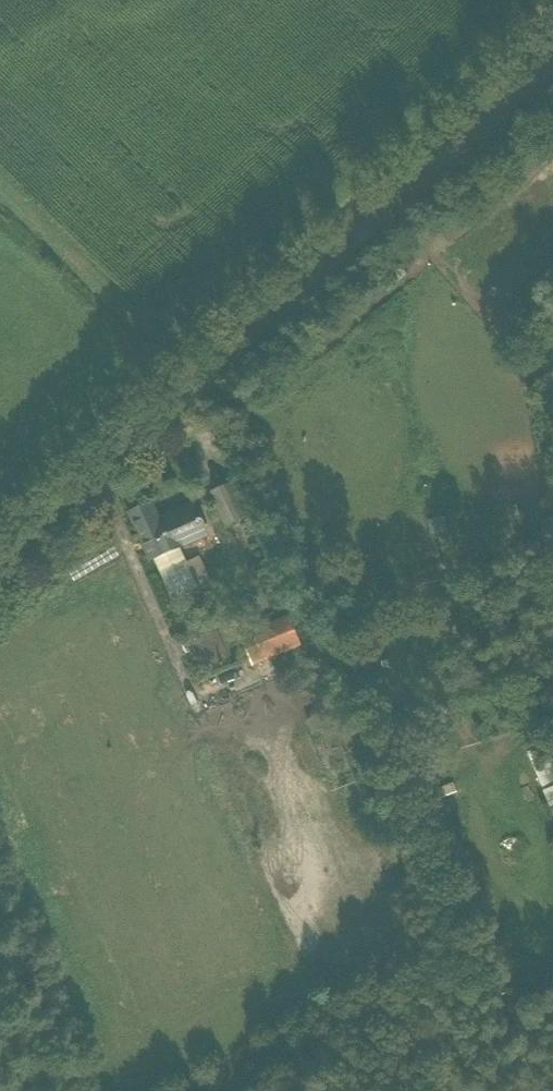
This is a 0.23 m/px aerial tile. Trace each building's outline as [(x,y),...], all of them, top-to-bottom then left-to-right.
[(201,593),(180,547),(208,534),(196,506),(159,522),(152,504),(131,514),(151,559),(155,558),(176,604),(201,593)] [(303,646),(292,618),(244,636),(255,664),(303,646)]
